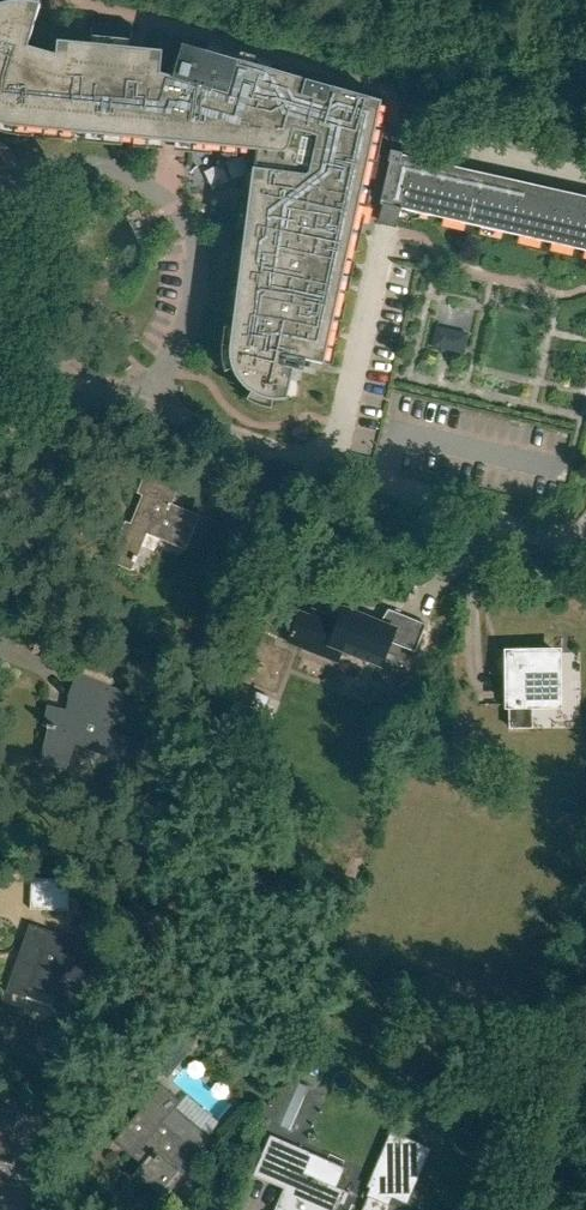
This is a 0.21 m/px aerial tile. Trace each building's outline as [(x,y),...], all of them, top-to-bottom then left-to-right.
[(0,124),(6,126),(11,127),(17,128),(161,142),(197,146),(197,145),(227,148),(272,161),(269,170),(253,168),(248,213),(230,349),(230,353),(230,357),(230,361),(231,365),(232,369),(234,373),(236,377),(238,380),(240,383),(243,386),(246,389),(249,392),(253,394),(256,396),(260,398),(264,399),(268,400),(272,401),(276,401),(280,401),(284,401),(288,400),(288,398),(287,399),(293,371),(294,369),(285,367),(287,357),(323,365),(324,365),(353,233),(368,165),(389,170),(392,156),(390,155),(391,152),(372,148),(378,120),(382,102),(182,45),(182,47),(174,78),(161,75),(162,63),(163,52),(148,51),(137,50),(85,44),(73,43),(58,42),(57,56),(44,52),(28,48),(40,6),(41,5),(36,3),(30,2),(24,2),(19,2),(13,2),(8,3),(2,5),(0,6),(0,124)] [(398,123),(409,126),(415,103),(403,100),(398,123)] [(409,135),(423,139),(430,111),(415,107),(409,135)] [(468,117),(465,130),(484,134),(487,121),(468,117)] [(379,215),(381,215),(381,214),(398,218),(414,222),(416,211),(585,251),(585,197),(428,162),(427,164),(402,158),(403,154),(393,152),(391,151),(391,152),(390,155),(392,156),(389,170),(379,215)] [(111,561),(131,569),(134,561),(136,562),(138,557),(136,556),(140,546),(141,546),(146,533),(185,549),(199,516),(171,505),(178,488),(146,475),(139,492),(144,495),(139,507),(135,516),(136,516),(132,525),(127,523),(111,561)] [(382,624),(344,609),(339,622),(311,611),(309,616),(300,613),(287,643),(337,663),(342,652),(381,667),(390,643),(415,653),(426,626),(388,611),(382,624)] [(558,705),(557,653),(508,653),(508,664),(504,664),(505,676),(508,676),(509,706),(558,705)] [(42,761),(65,766),(75,742),(135,766),(144,744),(96,725),(112,688),(79,674),(71,696),(75,698),(70,713),(49,707),(45,724),(47,724),(46,727),(49,728),(42,761)] [(70,910),(71,879),(33,878),(32,909),(70,910)] [(8,910),(12,898),(0,894),(0,907),(8,910)] [(91,966),(98,947),(29,923),(22,943),(6,992),(75,1015),(91,966)] [(168,1078),(193,1048),(169,1029),(145,1059),(168,1078)] [(291,1128),(309,1087),(282,1075),(264,1116),(291,1128)] [(184,1174),(201,1153),(164,1122),(182,1101),(161,1084),(113,1141),(142,1165),(135,1172),(160,1193),(179,1170),(184,1174)] [(31,1188),(45,1117),(0,1109),(0,1133),(18,1136),(13,1163),(0,1160),(0,1183),(31,1188)] [(270,1136),(253,1175),(284,1188),(275,1209),(335,1209),(344,1190),(301,1172),(309,1152),(270,1136)] [(371,1202),(374,1204),(372,1209),(413,1209),(432,1166),(394,1149),(371,1202)] [(352,1171),(309,1152),(301,1172),(344,1190),(352,1171)]
